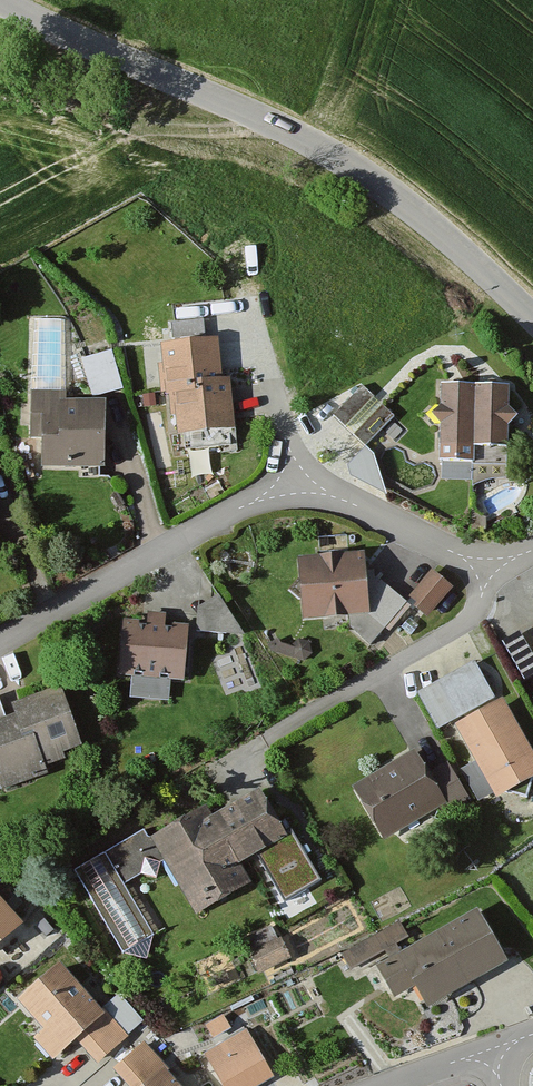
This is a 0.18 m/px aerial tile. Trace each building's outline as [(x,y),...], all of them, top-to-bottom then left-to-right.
[(115,344),(81,352),(91,393),(124,385),(115,344)] [(219,385),(217,344),(158,347),(161,402),(171,402),(173,440),(235,437),(232,384),(219,385)] [(508,450),(509,389),(439,388),(438,464),(473,465),(473,450),(508,450)] [(381,413),(361,392),(331,421),(351,441),(381,413)] [(64,409),(64,400),(29,399),(28,436),(41,437),(40,468),(102,470),(104,410),(64,409)] [(348,621),(349,632),(371,649),(385,632),(369,620),(366,557),(297,561),(300,623),(348,621)] [(451,596),(429,576),(405,602),(426,622),(451,596)] [(187,684),(189,630),(173,629),(173,622),(147,621),(147,626),(122,625),(120,676),(142,677),(142,692),(163,693),(163,683),(187,684)] [(491,703),(471,668),(435,688),(455,723),(491,703)] [(61,691),(9,707),(13,720),(0,724),(0,796),(49,780),(46,769),(64,763),(61,756),(80,750),(61,691)] [(504,706),(456,732),(495,803),(532,782),(532,759),(504,706)] [(467,807),(445,769),(427,779),(414,756),(351,792),(382,846),(437,814),(441,822),(467,807)] [(287,842),(259,794),(214,820),(207,808),(149,842),(144,834),(73,875),(122,959),(152,942),(122,890),(139,880),(155,884),(158,869),(163,866),(193,919),(251,886),(240,869),(287,842)] [(22,930),(0,906),(0,950),(22,930)] [(509,970),(478,916),(376,974),(393,1005),(415,992),(429,1016),(509,970)] [(410,945),(403,930),(342,962),(350,977),(410,945)] [(288,965),(267,931),(241,947),(262,980),(288,965)] [(126,1044),(59,970),(17,1007),(43,1035),(33,1044),(53,1066),(75,1046),(97,1070),(126,1044)] [(242,1038),(203,1062),(218,1085),(265,1085),(270,1083),(242,1038)] [(143,1048),(111,1075),(121,1085),(173,1085),(171,1084),(173,1083),(143,1048)]
